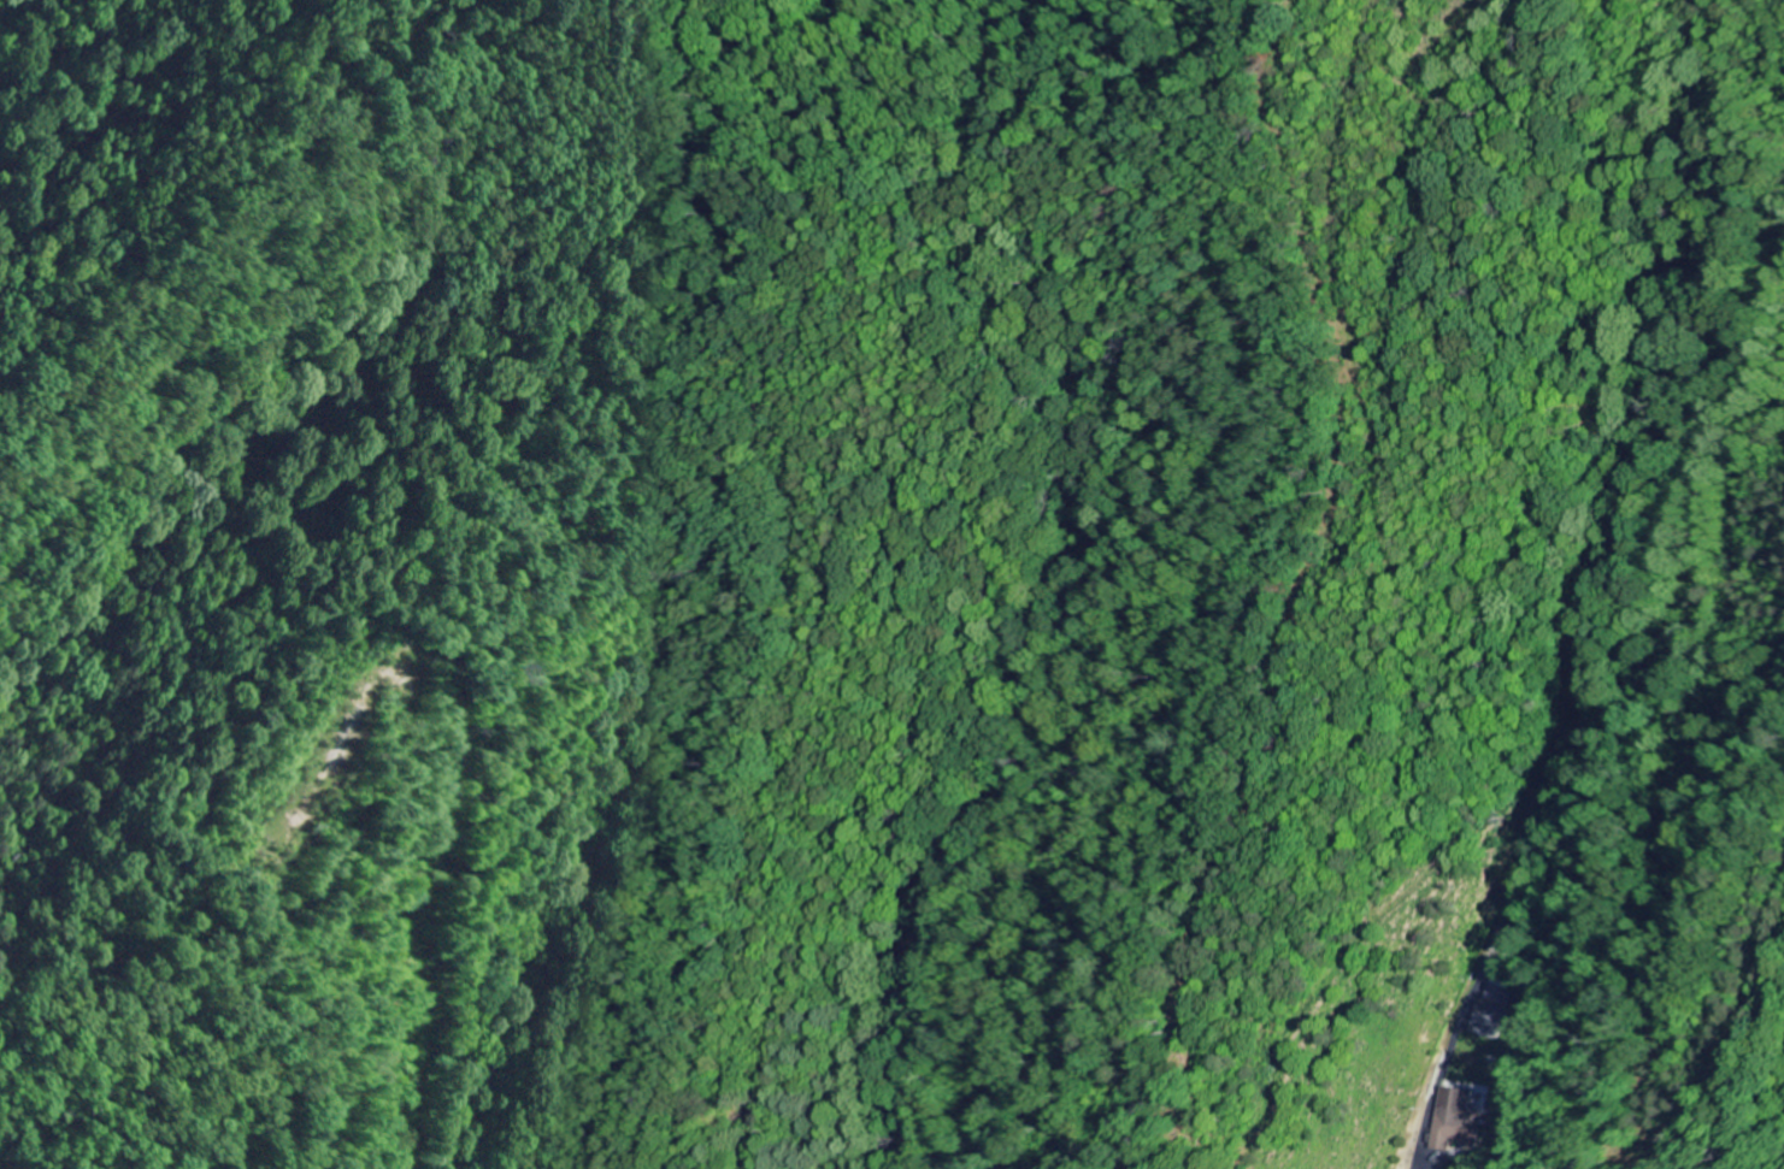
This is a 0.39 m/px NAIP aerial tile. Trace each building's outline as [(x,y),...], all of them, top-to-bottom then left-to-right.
[(1474,1000),(1466,1032),(1492,1039),(1504,993),(1484,988),(1480,1002),(1474,1000)] [(1479,1114),(1466,1112),(1469,1092),(1437,1087),(1428,1149),(1447,1151),(1448,1142),(1474,1146),(1479,1114)]
